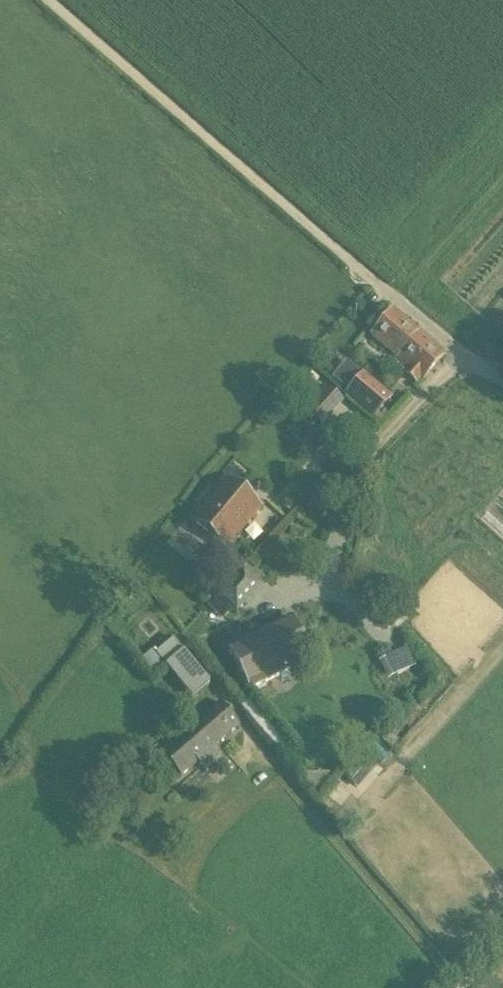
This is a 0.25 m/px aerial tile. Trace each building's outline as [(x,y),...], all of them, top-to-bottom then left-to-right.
[(422,379),(444,353),(393,310),(371,335),(422,379)] [(313,370),(308,376),(314,381),(319,376),(313,370)] [(386,403),(358,379),(348,391),(346,393),(374,417),(386,403)] [(320,426),(342,402),(325,386),(303,410),(320,426)] [(225,549),(262,505),(228,477),(191,520),(225,549)] [(238,608),(261,584),(243,567),(220,592),(238,608)] [(207,604),(219,615),(229,603),(217,593),(207,604)] [(249,690),(310,657),(289,616),(227,649),(249,690)] [(174,638),(156,653),(192,698),(210,683),(174,638)] [(380,657),(388,676),(414,664),(406,645),(380,657)] [(219,703),(160,753),(181,778),(197,764),(202,770),(220,754),(215,748),(240,726),(219,703)] [(361,756),(344,776),(355,786),(372,766),(361,756)]
